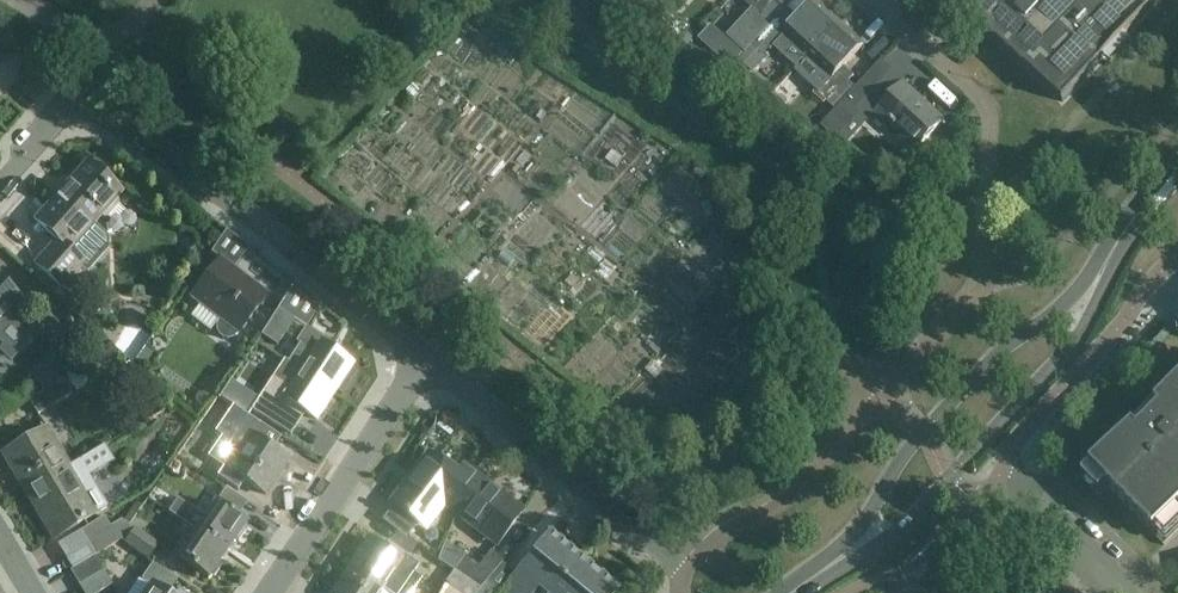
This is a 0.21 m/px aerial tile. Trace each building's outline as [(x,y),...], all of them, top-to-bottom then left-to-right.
[(654,0),(631,0),(646,14),(657,3),(654,0)] [(780,17),(785,11),(774,1),(774,0),(741,0),(757,15),(743,31),(756,43),(759,39),(780,17)] [(839,20),(817,0),(815,0),(791,26),(780,17),(759,39),(770,49),(782,35),(805,57),(839,20)] [(951,2),(949,0),(927,0),(941,13),(951,2)] [(1154,0),(951,0),(954,3),(953,4),(1060,104),(1156,2),(1154,0)] [(839,20),(805,57),(828,78),(816,92),(829,103),(851,79),(840,70),(864,44),(839,20)] [(678,39),(688,47),(693,39),(685,32),(678,39)] [(16,79),(18,60),(0,57),(0,95),(16,79)] [(876,112),(917,150),(945,120),(881,61),(842,103),(819,127),(838,139),(862,114),(868,120),(876,112)] [(71,249),(100,216),(103,218),(107,218),(119,205),(119,201),(116,198),(120,194),(86,165),(35,224),(54,241),(32,265),(61,290),(86,262),(71,249)] [(192,299),(219,320),(216,326),(216,331),(219,337),(223,339),(227,340),(232,339),(236,336),(237,334),(238,335),(267,297),(221,260),(192,299)] [(2,346),(0,350),(0,353),(10,363),(32,339),(9,318),(23,303),(0,283),(0,344),(2,346)] [(277,346),(294,320),(278,309),(261,336),(277,346)] [(130,317),(115,339),(130,349),(145,327),(130,317)] [(97,360),(111,344),(86,322),(73,337),(97,360)] [(313,357),(302,374),(334,395),(352,367),(336,356),(339,351),(305,328),(295,344),(313,357)] [(59,373),(46,359),(28,375),(42,391),(60,375),(59,373)] [(316,422),(334,395),(302,374),(290,392),(272,379),(252,411),(290,436),(299,423),(294,420),(300,411),(316,422)] [(29,401),(38,416),(72,395),(64,380),(29,401)] [(1177,513),(1177,384),(1090,470),(1154,536),(1177,513)] [(247,416),(219,397),(210,410),(236,427),(224,445),(236,452),(225,468),(266,496),(289,461),(249,434),(248,435),(238,428),(247,416)] [(26,493),(68,467),(47,429),(3,455),(26,493)] [(442,507),(451,514),(460,501),(448,491),(458,477),(457,476),(429,453),(412,475),(414,477),(391,506),(392,507),(382,520),(406,539),(416,525),(422,516),(431,522),(442,507)] [(68,467),(26,493),(54,540),(97,514),(107,508),(79,460),(68,467)] [(463,468),(457,476),(458,477),(448,491),(460,501),(451,514),(483,538),(492,526),(504,535),(520,514),(488,489),(489,488),(463,468)] [(197,533),(227,553),(246,525),(237,519),(248,503),(227,489),(207,519),(178,499),(168,513),(197,533)] [(1154,536),(1164,546),(1177,533),(1177,513),(1154,536)] [(120,541),(130,527),(121,520),(111,527),(104,516),(79,532),(95,556),(120,541)] [(130,527),(120,541),(124,543),(124,544),(148,561),(159,545),(135,528),(134,529),(130,527)] [(227,553),(197,533),(178,560),(208,581),(227,553)] [(582,564),(549,536),(511,584),(504,592),(532,592),(536,588),(542,592),(559,592),(582,564)] [(407,583),(418,565),(387,544),(383,550),(367,539),(347,569),(381,591),(385,592),(400,592),(407,583)] [(464,556),(453,572),(480,591),(485,585),(502,564),(504,561),(491,551),(479,566),(464,556)] [(79,587),(103,571),(95,556),(70,572),(79,587)] [(177,580),(152,563),(140,580),(152,588),(148,592),(168,592),(177,580)] [(559,592),(615,592),(582,564),(559,592)] [(418,585),(432,592),(433,592),(443,576),(428,568),(418,585)] [(381,591),(347,569),(332,592),(380,592),(381,591)] [(79,587),(82,592),(100,592),(112,586),(103,571),(79,587)] [(480,591),(453,572),(444,586),(455,592),(478,592),(480,591)] [(480,591),(478,592),(496,592),(485,585),(480,591)]
